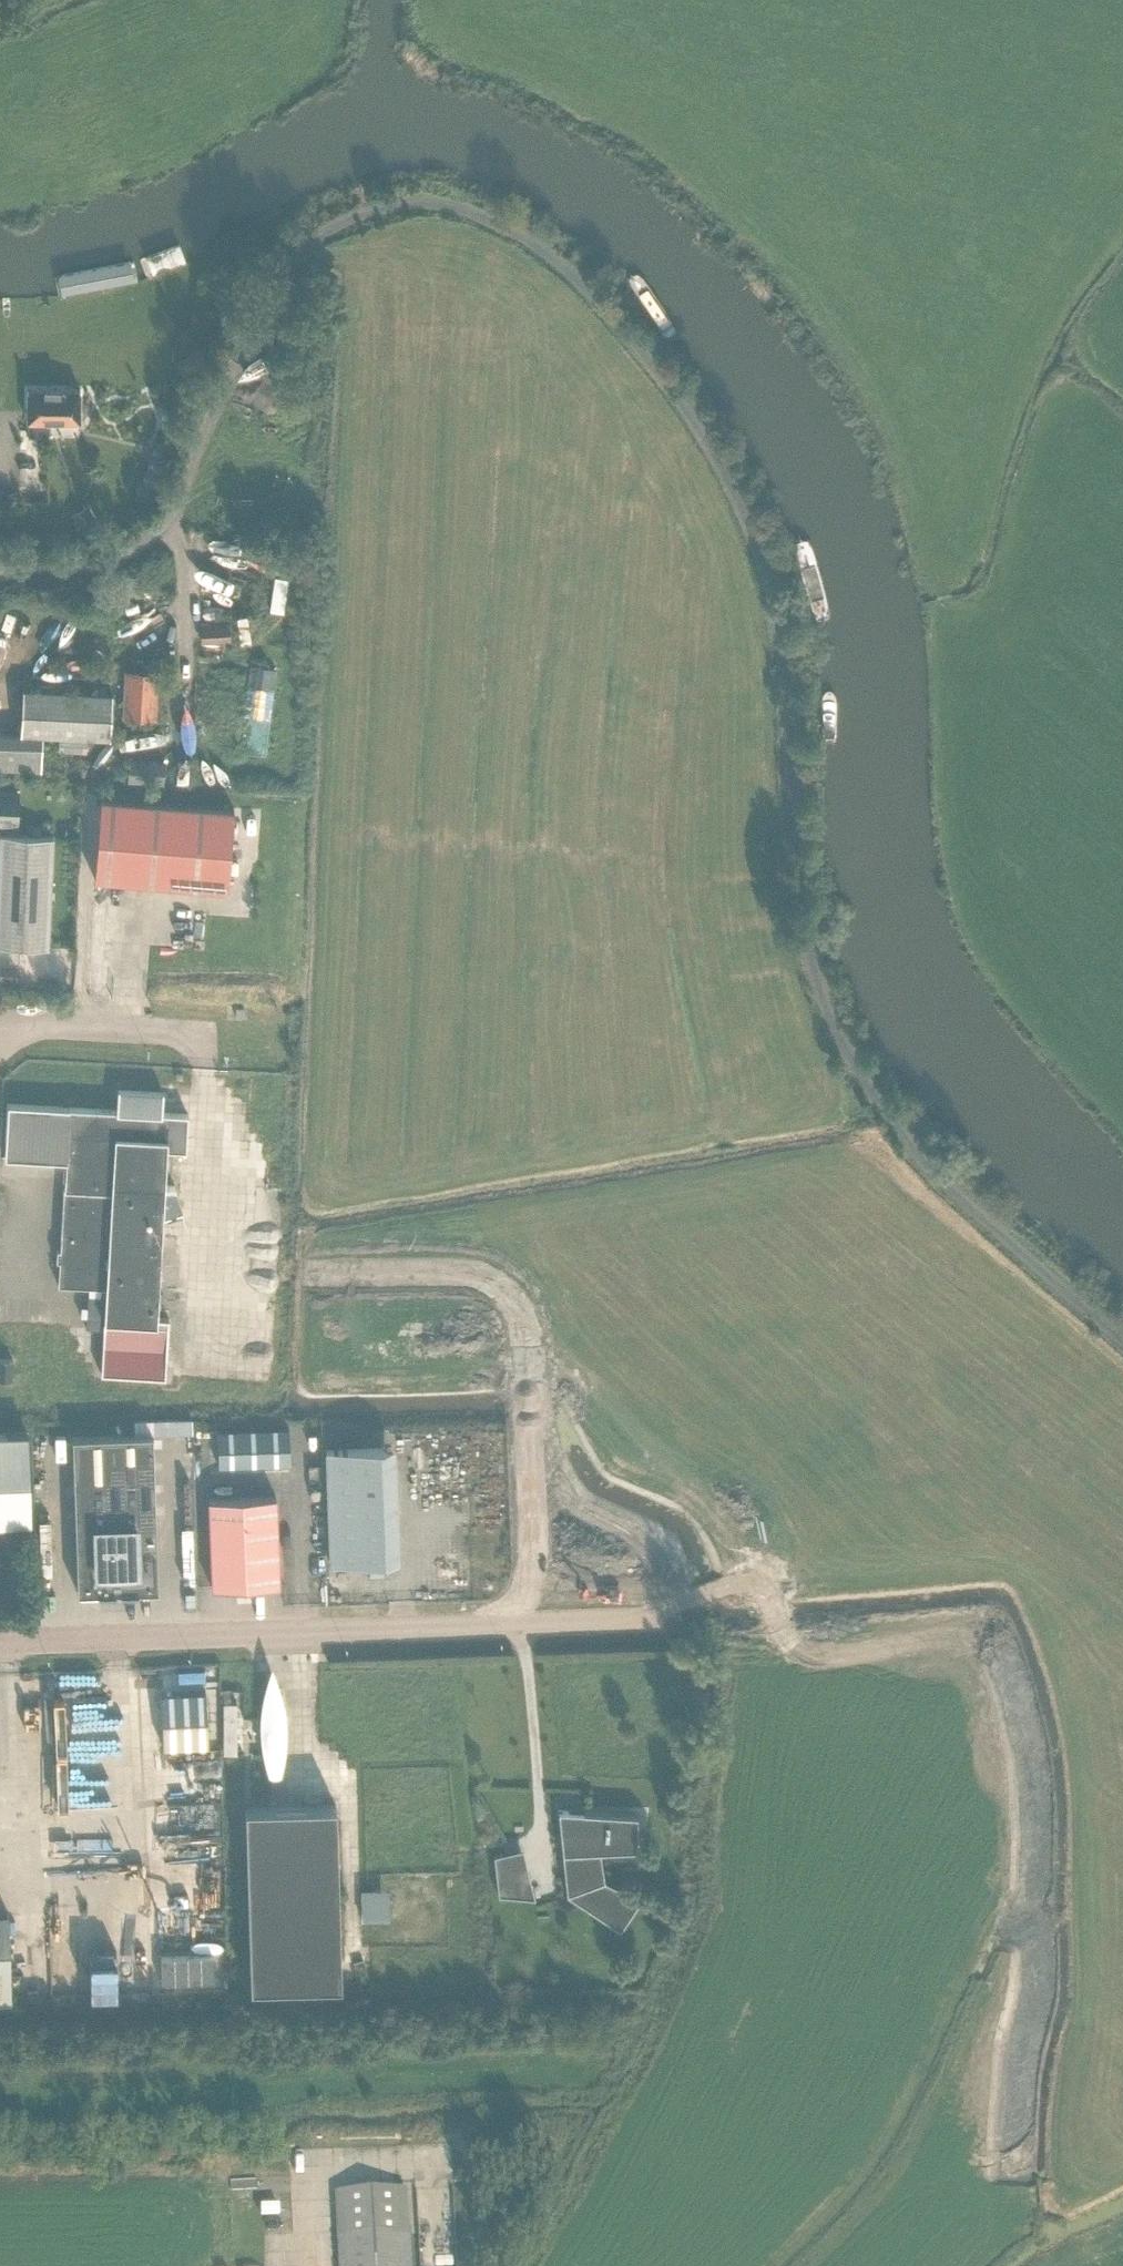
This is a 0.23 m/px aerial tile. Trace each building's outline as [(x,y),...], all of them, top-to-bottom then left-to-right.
[(28,389),(27,421),(79,421),(80,389),(28,389)] [(17,485),(17,503),(48,503),(49,486),(44,486),(45,437),(19,436),(19,485),(17,485)] [(205,610),(204,632),(231,633),(233,611),(205,610)] [(251,657),(250,710),(275,711),(276,658),(251,657)] [(157,718),(158,671),(124,670),(123,717),(157,718)] [(41,771),(43,735),(110,738),(113,693),(23,688),(21,734),(0,733),(0,769),(41,771)] [(164,783),(165,761),(128,758),(127,780),(164,783)] [(18,825),(19,789),(0,789),(0,824),(18,825)] [(101,798),(94,878),(227,889),(234,809),(101,798)] [(48,947),(53,836),(0,834),(0,945),(48,947)] [(64,1188),(60,1251),(57,1250),(57,1260),(60,1261),(58,1285),(106,1288),(101,1374),(165,1377),(168,1318),(157,1318),(168,1124),(179,1125),(180,1114),(69,1107),(65,1188),(64,1188)] [(182,1199),(181,1173),(169,1174),(170,1200),(182,1199)] [(12,1380),(13,1360),(0,1359),(0,1379),(12,1380)] [(0,1433),(0,1522),(29,1521),(26,1432),(0,1433)] [(72,1437),(78,1593),(158,1590),(153,1434),(72,1437)] [(403,1548),(400,1437),(388,1437),(391,1548),(403,1548)] [(330,1564),(387,1562),(383,1448),(326,1450),(330,1564)] [(276,1497),(209,1499),(212,1589),(279,1586),(276,1497)] [(204,1669),(178,1671),(178,1681),(205,1680),(204,1669)] [(205,1692),(160,1693),(163,1748),(208,1746),(205,1692)] [(114,1771),(58,1773),(59,1826),(115,1825),(114,1771)] [(341,1984),(335,1805),(245,1808),(251,1987),(341,1984)] [(637,1850),(638,1816),(558,1811),(567,1895),(620,1931),(639,1897),(605,1881),(600,1852),(637,1850)] [(522,1849),(494,1855),(498,1895),(534,1898),(522,1849)] [(392,1909),(391,1879),(366,1880),(368,1910),(392,1909)] [(11,2004),(8,1914),(0,1914),(0,2004),(11,2004)] [(339,2265),(410,2265),(406,2190),(335,2193),(339,2265)]
